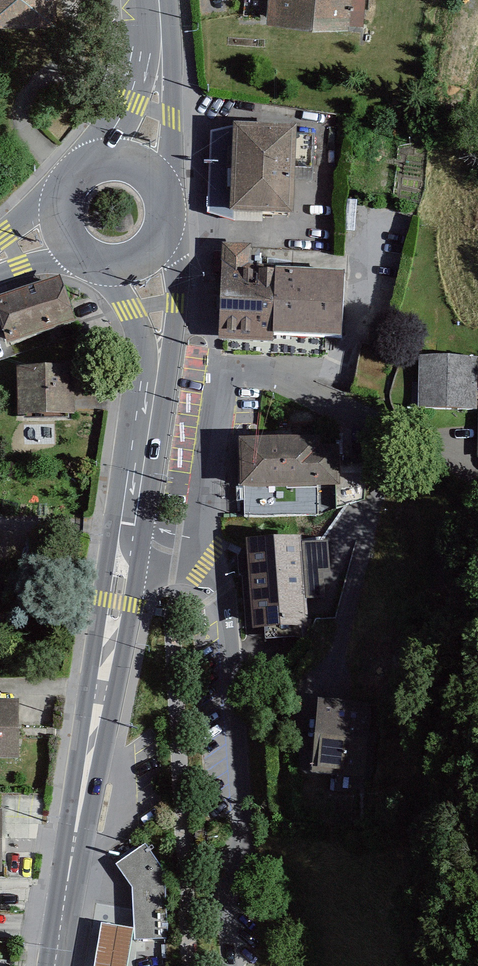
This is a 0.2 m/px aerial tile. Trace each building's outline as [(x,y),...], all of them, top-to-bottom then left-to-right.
[(56,18),(56,0),(0,0),(0,18),(56,18)] [(265,18),(348,27),(348,21),(363,23),(365,0),(267,0),(265,18)] [(235,214),(230,214),(230,203),(233,126),(211,132),(208,214),(234,222),(262,223),(262,215),(235,214)] [(296,128),(233,126),(230,203),(230,214),(235,214),(262,215),(293,216),(296,128)] [(345,231),(355,232),(357,200),(346,199),(345,231)] [(251,247),(222,246),(218,342),(272,344),(273,337),(340,339),(342,275),(260,272),(260,265),(251,264),(251,247)] [(61,279),(0,300),(0,324),(8,347),(76,323),(61,279)] [(419,359),(418,412),(477,413),(477,360),(419,359)] [(73,365),(15,367),(17,417),(75,416),(73,365)] [(320,437),(237,439),(240,489),(244,489),(244,517),(319,516),(365,500),(367,463),(339,462),(339,446),(320,446),(320,437)] [(306,539),(277,540),(283,633),(313,631),(311,599),(328,598),(326,572),(308,573),(306,539)] [(283,633),(277,540),(248,542),(255,634),(283,633)] [(371,705),(318,700),(312,774),(365,779),(371,705)] [(0,703),(0,762),(23,762),(23,703),(0,703)] [(204,829),(194,830),(196,854),(206,853),(204,829)] [(168,939),(164,871),(145,844),(132,854),(116,865),(132,888),(134,930),(134,942),(165,939),(168,939)] [(134,930),(101,925),(94,965),(128,965),(134,930)]
